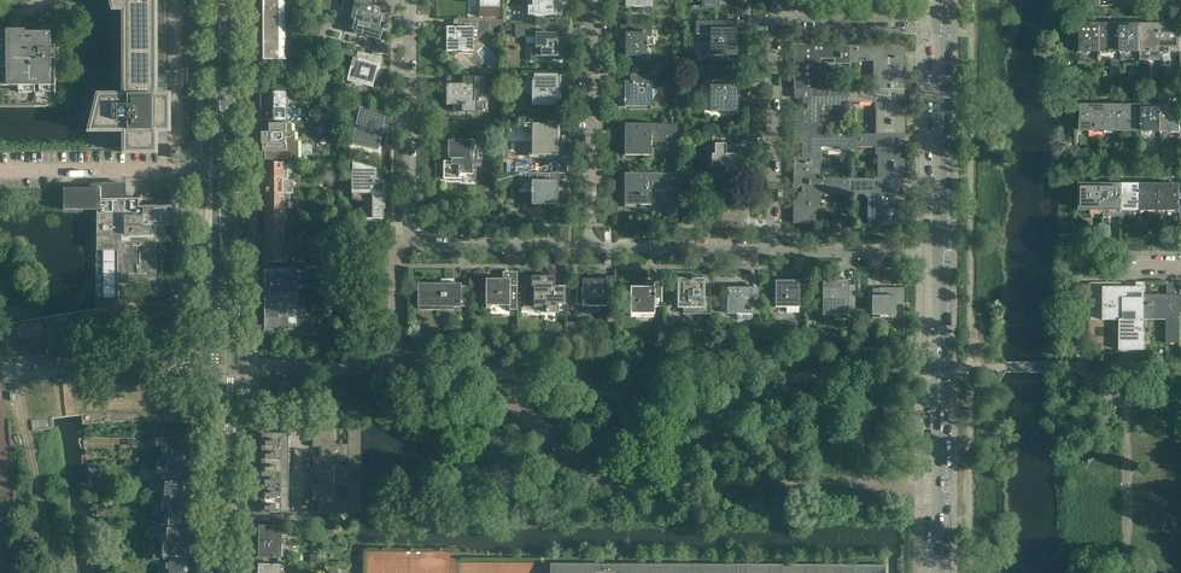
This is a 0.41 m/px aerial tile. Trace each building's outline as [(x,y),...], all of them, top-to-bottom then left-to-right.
[(156,0),(124,0),(124,5),(121,5),(121,0),(111,0),(114,10),(121,9),(124,9),(124,95),(98,95),(89,132),(124,132),(124,154),(157,154),(157,132),(170,132),(170,95),(156,95),(156,88),(157,88),(157,87),(158,87),(158,86),(158,85),(158,84),(158,83),(157,83),(157,82),(156,82),(156,75),(157,75),(156,0)] [(292,0),(263,0),(263,9),(292,9),(292,0)] [(483,4),(488,4),(488,5),(491,5),(491,17),(499,17),(499,0),(483,0),(483,4)] [(379,27),(382,16),(379,15),(381,8),(355,1),(352,13),(356,14),(353,24),(356,25),(354,33),(380,40),(383,28),(379,27)] [(292,26),(292,9),(263,9),(263,26),(292,26)] [(478,39),(490,28),(490,20),(454,20),(454,27),(447,27),(447,51),(473,51),(473,39),(478,39)] [(737,55),(737,35),(737,29),(744,29),(744,21),(720,21),(720,28),(711,28),(711,55),(737,55)] [(1101,51),(1101,24),(1081,24),(1080,51),(1101,51)] [(1121,51),(1121,24),(1101,24),(1101,51),(1121,51)] [(1140,51),(1141,24),(1121,24),(1121,51),(1140,51)] [(1160,51),(1160,24),(1141,24),(1140,51),(1160,51)] [(1180,40),(1180,34),(1180,25),(1160,24),(1160,51),(1180,52),(1180,48),(1180,40)] [(559,56),(559,33),(546,32),(546,25),(518,25),(518,31),(525,31),(525,33),(535,33),(535,48),(531,48),(531,61),(551,61),(551,56),(559,56)] [(647,43),(647,36),(652,36),(652,25),(628,25),(628,32),(625,32),(625,56),(647,56),(647,46),(648,46),(648,43),(647,43)] [(292,43),(292,26),(263,26),(263,43),(292,43)] [(56,59),(49,59),(49,56),(56,57),(56,50),(49,50),(49,48),(51,48),(51,33),(19,33),(0,33),(0,107),(56,107),(56,59)] [(292,61),(292,43),(263,43),(263,61),(292,61)] [(820,89),(820,58),(849,58),(849,44),(794,44),(794,89),(807,89),(820,89)] [(905,89),(905,57),(902,57),(902,52),(905,52),(905,45),(849,44),(849,58),(849,64),(850,64),(850,61),(858,61),(858,58),(876,58),(876,79),(873,79),(873,89),(892,89),(905,89)] [(373,88),(381,57),(358,51),(356,58),(353,58),(347,81),(373,88)] [(559,106),(559,89),(559,74),(525,74),(525,82),(523,82),(523,94),(532,94),(532,106),(559,106)] [(651,106),(651,83),(659,83),(659,75),(639,75),(639,82),(625,82),(625,99),(624,99),(624,102),(625,102),(625,106),(651,106)] [(474,98),(474,93),(484,93),(484,77),(452,77),(452,84),(446,84),(446,105),(454,105),(454,112),(477,112),(477,100),(474,98)] [(737,112),(737,85),(730,85),(730,78),(706,78),(706,85),(711,85),(711,112),(737,112)] [(818,125),(819,101),(848,101),(848,102),(849,102),(849,89),(820,89),(807,89),(807,98),(803,98),(803,111),(794,111),(794,134),(821,134),(821,125),(818,125)] [(905,134),(905,107),(897,107),(897,98),(892,98),(892,89),(873,89),(849,89),(849,102),(850,102),(850,101),(876,101),(876,134),(892,134),(905,134)] [(286,107),(286,92),(262,92),(262,93),(260,93),(260,101),(262,101),(262,107),(286,107)] [(1101,131),(1101,104),(1081,104),(1081,131),(1101,131)] [(1121,131),(1121,104),(1101,104),(1101,131),(1121,131)] [(1141,131),(1141,104),(1121,104),(1121,131),(1141,131)] [(1161,131),(1161,104),(1141,104),(1141,131),(1161,131)] [(1180,123),(1180,113),(1180,104),(1161,104),(1161,131),(1180,131),(1180,130),(1180,123)] [(286,121),(286,107),(262,107),(262,112),(260,112),(260,120),(262,120),(262,121),(286,121)] [(378,151),(387,113),(360,107),(360,108),(356,107),(351,126),(356,127),(352,145),(378,151)] [(558,155),(558,132),(551,131),(551,124),(549,124),(542,124),(523,124),(523,135),(532,135),(532,141),(531,141),(531,144),(532,144),(532,155),(558,155)] [(651,156),(651,141),(680,141),(680,124),(625,124),(625,141),(625,155),(651,156)] [(294,153),(294,132),(266,133),(267,143),(264,143),(264,154),(264,163),(285,163),(287,163),(287,153),(294,153)] [(472,174),(472,140),(462,140),(462,133),(439,133),(439,141),(448,141),(448,149),(451,149),(451,152),(450,152),(449,153),(448,154),(448,155),(448,156),(449,157),(449,158),(450,158),(450,159),(450,164),(444,164),(444,179),(459,179),(459,182),(462,182),(462,174),(472,174)] [(734,159),(734,149),(734,144),(731,144),(731,134),(712,134),(712,147),(715,147),(715,154),(712,154),(712,166),(715,166),(715,178),(728,178),(728,172),(734,172),(734,169),(737,169),(737,159),(734,159)] [(820,178),(821,146),(840,146),(840,150),(850,150),(850,146),(849,146),(849,134),(821,134),(794,134),(794,144),(802,144),(802,150),(802,157),(794,157),(793,178),(820,178)] [(904,179),(904,158),(899,158),(899,145),(892,144),(892,134),(876,134),(849,134),(849,146),(850,146),(877,146),(877,179),(890,179),(904,179)] [(285,179),(285,163),(264,163),(264,170),(262,170),(260,172),(260,176),(262,178),(264,178),(264,179),(285,179)] [(383,209),(385,209),(385,208),(385,198),(385,189),(384,189),(384,184),(385,184),(385,183),(385,181),(376,179),(376,169),(353,163),(353,173),(352,173),(352,189),(373,194),(373,208),(368,208),(368,209),(368,218),(383,218),(383,209)] [(558,205),(558,186),(558,180),(549,180),(549,173),(519,173),(519,182),(532,182),(532,189),(531,189),(531,193),(532,193),(532,204),(558,205)] [(651,205),(651,183),(680,183),(680,174),(650,174),(625,174),(624,191),(624,205),(651,205)] [(816,223),(816,207),(819,207),(819,192),(837,192),(837,195),(849,195),(849,191),(849,179),(820,178),(793,178),(793,187),(802,187),(802,194),(798,194),(798,200),(793,200),(793,223),(816,223)] [(290,195),(290,187),(286,187),(285,179),(264,179),(264,187),(262,189),(262,195),(286,195),(290,195)] [(904,224),(904,197),(892,197),(892,188),(890,188),(890,179),(877,179),(849,179),(849,191),(876,191),(876,223),(904,224)] [(161,243),(161,226),(171,226),(171,206),(139,206),(139,198),(121,198),(121,194),(125,194),(125,184),(104,184),(104,188),(64,188),(64,210),(101,210),(101,244),(112,244),(112,250),(122,250),(122,279),(152,279),(152,243),(161,243)] [(1102,210),(1103,184),(1083,184),(1083,189),(1080,189),(1080,198),(1083,198),(1083,210),(1091,210),(1091,209),(1102,209),(1102,210)] [(1122,210),(1122,184),(1103,184),(1102,210),(1110,210),(1110,209),(1121,209),(1121,210),(1122,210)] [(1141,210),(1141,184),(1122,184),(1122,210),(1129,210),(1129,209),(1141,209),(1141,210)] [(1160,210),(1160,184),(1141,184),(1141,210),(1149,210),(1149,209),(1160,209),(1160,210)] [(1180,211),(1180,207),(1180,200),(1180,192),(1180,184),(1160,184),(1160,210),(1168,210),(1179,210),(1179,211),(1180,211)] [(286,217),(286,195),(262,195),(262,201),(264,202),(264,217),(286,217)] [(286,231),(286,217),(264,217),(264,223),(263,225),(263,229),(264,231),(264,232),(286,232),(286,231)] [(291,240),(291,232),(291,231),(286,231),(286,232),(264,232),(264,234),(263,235),(263,239),(264,241),(264,247),(286,247),(286,240),(291,240)] [(291,255),(291,247),(286,247),(264,247),(264,248),(263,248),(261,250),(261,254),(263,256),(264,256),(264,263),(286,263),(286,255),(291,255)] [(296,282),(296,270),(264,270),(264,273),(263,275),(263,279),(264,280),(264,283),(289,283),(296,282)] [(807,297),(807,273),(799,273),(799,281),(776,280),(775,307),(800,307),(800,297),(807,297)] [(555,285),(555,276),(532,276),(532,287),(534,287),(534,290),(524,290),(524,291),(525,291),(524,307),(534,307),(544,307),(544,313),(556,313),(556,305),(565,305),(565,306),(566,285),(555,285)] [(614,301),(614,277),(606,277),(606,279),(583,279),(582,299),(588,299),(588,306),(607,306),(607,301),(614,301)] [(710,314),(711,286),(703,286),(703,280),(695,280),(695,278),(691,278),(691,282),(687,282),(687,280),(679,280),(679,291),(672,291),(672,303),(677,303),(677,308),(684,308),(684,314),(710,314)] [(517,310),(517,285),(510,285),(510,279),(486,279),(486,305),(509,306),(509,310),(517,310)] [(662,307),(662,282),(654,282),(654,287),(631,287),(631,313),(655,314),(655,307),(662,307)] [(1144,350),(1145,317),(1144,317),(1145,294),(1145,282),(1137,282),(1137,298),(1129,298),(1129,295),(1128,293),(1128,287),(1104,287),(1103,312),(1127,312),(1127,341),(1123,341),(1123,350),(1144,350)] [(1180,343),(1180,313),(1180,290),(1180,282),(1172,282),(1172,294),(1145,294),(1144,317),(1145,317),(1167,317),(1167,343),(1180,343)] [(292,295),(292,288),(289,288),(289,283),(264,283),(264,285),(263,287),(263,291),(264,292),(264,295),(289,295),(289,300),(295,300),(295,295),(292,295)] [(469,307),(469,286),(461,286),(461,284),(418,283),(418,306),(469,307)] [(759,313),(759,289),(751,289),(751,287),(728,287),(728,313),(759,313)] [(855,320),(855,294),(848,294),(848,288),(839,288),(839,290),(834,290),(834,288),(823,288),(824,314),(834,314),(834,311),(848,311),(848,320),(855,320)] [(904,304),(904,288),(879,288),(879,296),(872,296),(872,315),(896,315),(896,304),(904,304)] [(295,312),(295,300),(289,300),(289,295),(264,295),(264,297),(263,299),(263,303),(264,304),(264,307),(289,307),(289,312),(292,312),(295,312)] [(292,319),(292,312),(289,312),(289,307),(264,307),(264,309),(263,311),(263,315),(264,316),(264,319),(289,318),(289,324),(292,324),(295,324),(295,319),(292,319)] [(293,331),(292,324),(289,324),(289,318),(264,319),(264,321),(263,323),(263,327),(265,328),(265,331),(293,331)] [(359,448),(359,429),(313,428),(313,447),(321,447),(359,448)] [(289,446),(289,433),(262,433),(262,441),(265,441),(265,446),(289,446)] [(191,455),(191,440),(161,439),(161,447),(166,447),(166,455),(191,455)] [(289,459),(289,446),(265,446),(262,446),(262,454),(265,454),(265,459),(289,459)] [(358,485),(359,448),(321,447),(321,456),(313,456),(312,475),(321,475),(321,484),(358,485)] [(191,469),(191,455),(166,455),(166,462),(158,462),(158,469),(191,469)] [(289,472),(289,459),(265,459),(262,459),(261,467),(265,467),(265,472),(289,472)] [(191,484),(191,469),(158,469),(158,476),(166,476),(166,482),(191,484)] [(289,472),(265,472),(261,472),(261,480),(265,480),(265,485),(288,485),(289,472)] [(192,493),(192,485),(192,484),(191,484),(166,482),(165,497),(190,499),(191,493),(192,493)] [(358,485),(321,484),(312,484),(312,503),(321,503),(321,512),(312,512),(312,513),(358,514),(358,485)] [(288,485),(265,485),(261,485),(261,493),(265,493),(265,498),(288,498),(288,485)] [(191,511),(192,505),(191,505),(191,499),(190,499),(165,497),(164,504),(162,504),(161,512),(190,514),(190,511),(191,511)] [(288,513),(288,498),(265,498),(261,498),(261,506),(265,506),(264,511),(261,511),(261,513),(288,513)] [(189,528),(190,515),(190,514),(152,512),(151,525),(189,528)] [(281,542),(281,534),(283,534),(284,527),(260,526),(259,533),(258,535),(258,538),(259,540),(259,542),(281,542)] [(190,538),(189,536),(189,529),(151,529),(151,537),(160,538),(160,545),(189,545),(189,543),(190,542),(190,538)] [(281,551),(281,542),(259,542),(259,544),(258,545),(258,548),(259,550),(259,557),(283,558),(283,551),(281,551)] [(190,555),(191,545),(189,545),(160,545),(160,554),(154,554),(154,560),(166,560),(166,557),(188,558),(189,558),(189,555),(190,555)] [(188,566),(188,558),(166,557),(166,560),(166,572),(188,572),(188,566)] [(324,571),(325,562),(312,562),(312,571),(324,571)] [(885,565),(550,563),(550,572),(885,572),(885,565)] [(280,572),(282,572),(282,565),(259,564),(258,571),(257,572),(280,572)]
